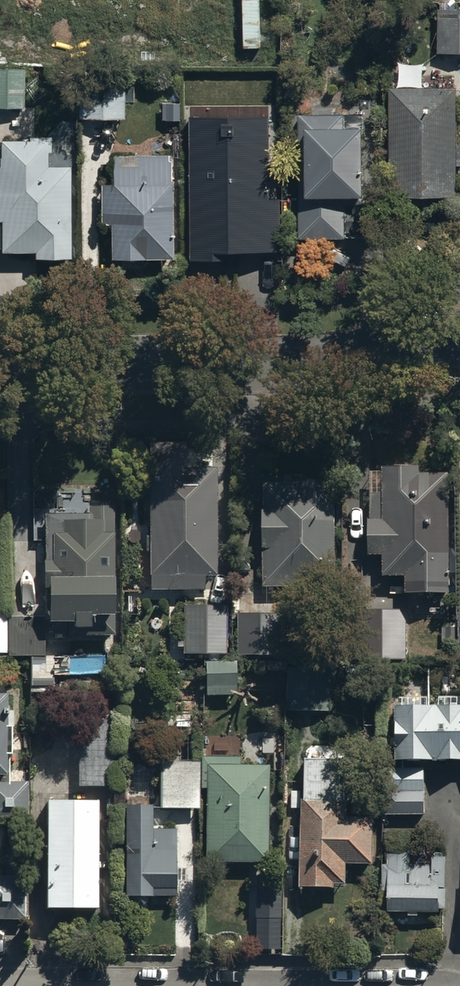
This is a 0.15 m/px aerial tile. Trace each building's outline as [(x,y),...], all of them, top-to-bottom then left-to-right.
[(436,4),(436,50),(459,50),(459,4),(436,4)] [(23,102),(22,64),(0,65),(0,103),(23,102)] [(123,116),(124,70),(77,69),(77,115),(123,116)] [(456,83),(387,82),(387,192),(455,193),(456,83)] [(190,110),(190,252),(235,252),(235,244),(280,244),(279,192),(264,192),(264,110),(190,110)] [(297,110),(297,232),(341,232),(341,199),(361,199),(360,117),(344,117),(344,110),(297,110)] [(0,136),(0,148),(0,161),(0,246),(33,245),(34,252),(70,251),(67,160),(45,160),(45,145),(49,145),(49,130),(27,131),(27,135),(0,136)] [(109,217),(109,252),(172,251),(170,151),(111,152),(112,180),(98,181),(99,217),(109,217)] [(447,589),(449,471),(419,470),(419,460),(380,459),(380,490),(369,490),(369,516),(366,515),(366,552),(381,552),(381,573),(404,574),(404,589),(447,589)] [(148,465),(150,587),(202,586),(202,571),(215,571),(213,464),(148,465)] [(263,482),(262,583),(335,584),(336,477),(296,476),(296,482),(263,482)] [(113,632),(112,505),(89,505),(89,511),(45,511),(45,558),(42,558),(43,587),(45,587),(45,615),(52,615),(52,630),(75,630),(75,632),(113,632)] [(224,651),(224,603),(183,603),(183,651),(224,651)] [(237,610),(236,656),(297,657),(298,611),(237,610)] [(42,614),(7,613),(7,652),(42,653),(42,614)] [(348,615),(347,665),(403,666),(403,616),(348,615)] [(29,654),(30,690),(53,689),(52,654),(29,654)] [(237,660),(207,661),(208,694),(238,694),(237,660)] [(333,708),(334,669),(287,668),(286,707),(333,708)] [(27,821),(27,779),(7,779),(7,746),(9,746),(10,719),(2,719),(3,685),(0,685),(0,821),(27,821)] [(459,756),(459,700),(392,701),(393,757),(459,756)] [(77,730),(77,783),(111,783),(111,730),(77,730)] [(204,785),(204,858),(267,858),(267,761),(240,761),(240,752),(200,752),(200,785),(204,785)] [(300,796),(299,884),(332,884),(332,878),(345,878),(345,860),(371,860),(371,811),(344,810),(344,754),(303,754),(303,796),(300,796)] [(158,758),(158,805),(197,805),(197,758),(158,758)] [(422,812),(422,764),(386,764),(387,812),(422,812)] [(44,794),(43,902),(95,902),(95,794),(44,794)] [(124,802),(123,892),(174,893),(175,827),(150,827),(151,802),(124,802)] [(445,907),(445,857),(409,856),(409,850),(388,850),(388,867),(382,867),(382,892),(388,892),(387,910),(438,910),(438,907),(445,907)] [(252,872),(253,914),(254,914),(254,946),(278,946),(277,915),(281,915),(281,872),(252,872)] [(23,914),(23,873),(0,874),(0,914),(23,914)]
